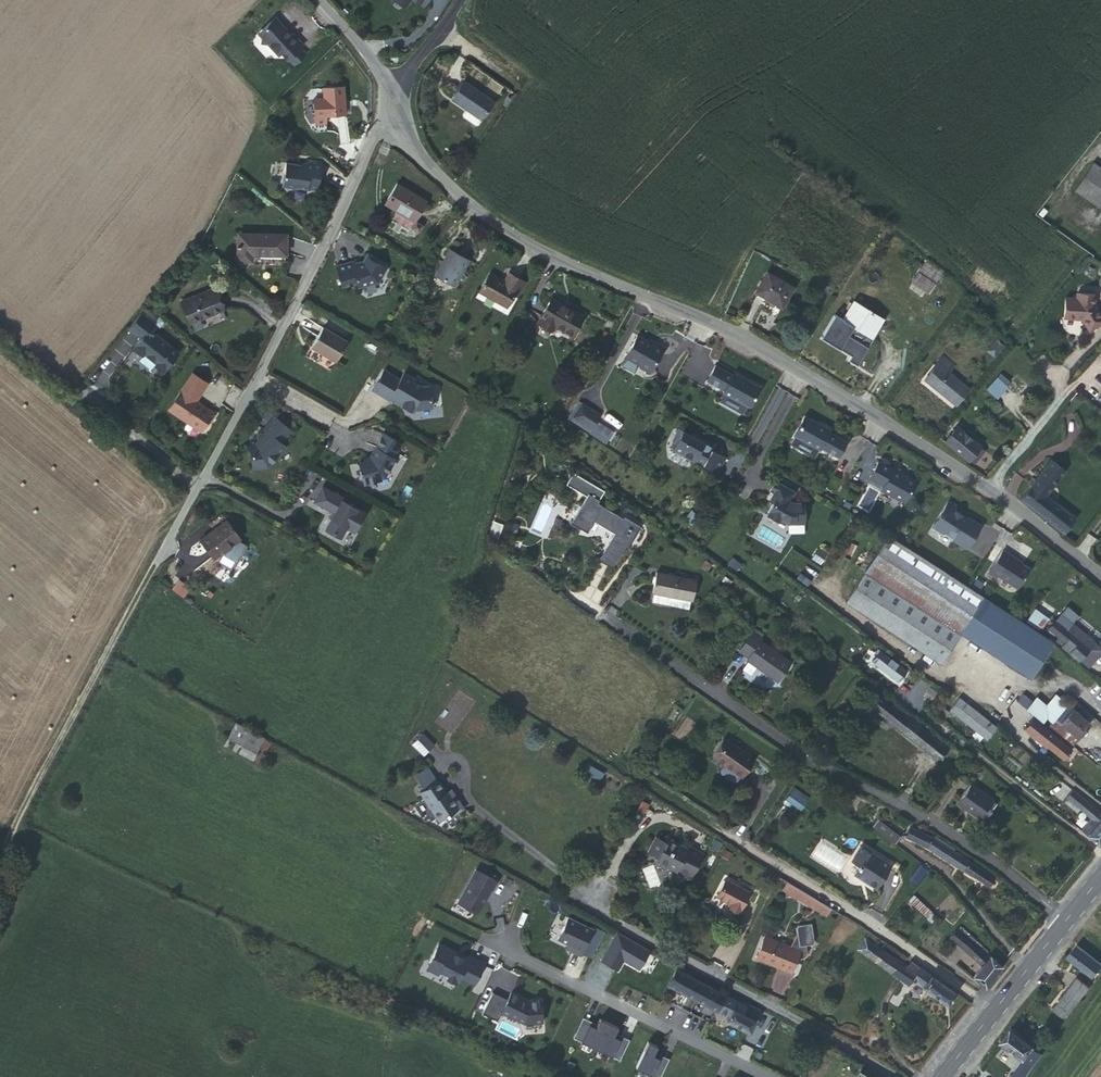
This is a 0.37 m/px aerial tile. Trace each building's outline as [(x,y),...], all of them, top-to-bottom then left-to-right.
[(282,52),(288,59),(289,59),(301,47),(304,45),(293,33),(292,35),(275,17),(262,29),(262,37),(262,43),(268,43),(279,55),(282,52)] [(295,65),(307,53),(301,47),(289,59),(295,65)] [(464,81),(452,100),(466,109),(462,116),(477,126),(494,101),(464,81)] [(324,115),(343,115),(342,88),(323,88),(323,99),(324,115)] [(325,124),(324,115),(323,99),(313,99),(315,124),(325,124)] [(317,191),(319,182),(322,164),(304,160),(300,164),(287,161),(282,186),(298,189),(299,187),(317,191)] [(1075,190),(1100,207),(1100,168),(1092,162),(1075,190)] [(398,182),(384,204),(414,222),(427,200),(398,182)] [(415,225),(412,231),(418,234),(422,228),(415,225)] [(286,257),(286,235),(239,233),(238,263),(251,263),(252,256),(286,257)] [(448,250),(434,276),(453,287),(468,261),(448,250)] [(352,260),(334,265),(340,286),(355,282),(357,289),(377,283),(386,269),(374,262),(376,259),(366,253),(361,261),(353,264),(352,260)] [(927,260),(912,282),(927,292),(942,270),(927,260)] [(766,271),(755,292),(782,307),(794,286),(766,271)] [(489,273),(478,291),(507,307),(514,295),(518,297),(526,283),(508,273),(504,281),(489,273)] [(222,312),(214,290),(182,303),(190,324),(222,312)] [(1063,318),(1078,319),(1089,333),(1100,322),(1100,318),(1092,308),(1094,295),(1076,293),(1075,298),(1065,297),(1063,318)] [(551,297),(537,322),(552,330),(555,325),(572,335),(583,315),(551,297)] [(843,319),(866,333),(867,330),(872,334),(882,318),(854,301),(843,319)] [(155,325),(142,314),(129,329),(142,339),(134,349),(143,357),(145,355),(157,365),(155,367),(163,374),(179,355),(150,331),(155,325)] [(396,320),(386,336),(397,343),(407,326),(396,320)] [(325,324),(313,343),(337,359),(349,340),(325,324)] [(652,346),(635,337),(624,359),(638,366),(639,369),(645,372),(648,372),(649,373),(662,349),(653,344),(652,346)] [(924,379),(936,388),(938,385),(943,389),(940,392),(955,404),(967,388),(948,372),(953,365),(942,356),(924,379)] [(748,409),(758,389),(746,382),(745,384),(714,368),(706,384),(723,393),(722,395),(748,409)] [(428,383),(420,384),(412,380),(413,377),(402,371),(398,378),(382,369),(370,389),(387,399),(391,393),(401,398),(399,402),(413,410),(414,407),(431,405),(428,383)] [(207,384),(193,373),(168,409),(199,431),(206,421),(204,419),(209,411),(195,401),(207,384)] [(746,382),(733,375),(731,377),(745,384),(746,382)] [(997,378),(987,389),(997,398),(1007,387),(997,378)] [(572,418),(591,429),(599,415),(580,404),(572,418)] [(214,414),(209,411),(204,419),(206,421),(209,422),(214,414)] [(273,417),(263,430),(265,431),(258,441),(261,442),(257,448),(251,448),(252,470),(268,469),(278,456),(278,457),(286,448),(280,443),(290,430),(273,417)] [(805,417),(794,436),(819,450),(820,448),(838,458),(846,442),(816,426),(818,424),(805,417)] [(957,426),(945,441),(968,460),(968,459),(979,446),(979,445),(957,426)] [(716,472),(724,458),(710,450),(712,448),(702,443),(704,440),(691,433),(690,436),(677,429),(677,430),(677,431),(677,432),(677,433),(677,435),(677,436),(677,438),(677,441),(677,443),(677,444),(677,445),(678,445),(680,447),(677,452),(693,461),(694,459),(702,464),(716,472)] [(371,454),(368,459),(363,461),(364,463),(359,466),(368,486),(383,480),(382,478),(386,476),(396,459),(394,458),(402,444),(383,433),(374,447),(376,448),(373,455),(371,454)] [(979,446),(968,459),(973,463),(984,450),(979,446)] [(1020,497),(1064,532),(1075,517),(1046,495),(1065,470),(1050,458),(1020,497)] [(902,503),(913,483),(899,475),(901,471),(892,466),(890,470),(875,462),(867,479),(881,486),(879,490),(902,503)] [(577,522),(576,525),(587,532),(594,521),(614,533),(598,559),(612,567),(626,544),(630,537),(633,539),(641,526),(624,515),(622,517),(597,502),(605,491),(575,470),(568,481),(588,493),(573,517),(574,520),(577,522)] [(777,521),(778,520),(784,524),(801,525),(802,502),(791,501),(789,500),(793,492),(774,482),(765,499),(772,503),(766,515),(766,518),(774,522),(777,521)] [(337,537),(340,536),(345,527),(353,532),(364,513),(348,504),(349,501),(322,486),(313,501),(332,512),(328,518),(330,518),(325,527),(325,530),(337,537)] [(946,501),(930,526),(941,532),(942,531),(953,538),(952,540),(964,548),(978,525),(966,518),(965,519),(950,510),(953,506),(946,501)] [(226,521),(200,540),(214,558),(240,539),(226,521)] [(1024,623),(887,534),(845,601),(940,662),(960,633),(1030,677),(1041,660),(1044,654),(1053,641),(1024,623)] [(1004,549),(988,570),(996,576),(998,574),(1018,588),(1031,570),(1011,556),(1012,555),(1004,549)] [(652,592),(654,592),(675,596),(690,598),(692,599),(696,579),(655,572),(652,592)] [(179,579),(172,588),(183,598),(191,589),(179,579)] [(675,596),(654,592),(652,601),(674,604),(675,596)] [(675,596),(674,604),(688,607),(690,598),(675,596)] [(1044,618),(1033,610),(1026,619),(1037,627),(1044,618)] [(1055,620),(1048,629),(1064,642),(1061,646),(1079,660),(1094,642),(1071,623),(1066,629),(1055,620)] [(752,632),(740,650),(748,656),(746,659),(777,681),(790,663),(760,641),(762,639),(752,632)] [(844,649),(839,656),(851,665),(856,658),(844,649)] [(880,650),(871,660),(898,681),(906,670),(880,650)] [(1022,693),(1017,699),(1035,714),(1043,720),(1048,725),(1066,703),(1056,694),(1046,705),(1036,697),(1032,701),(1022,693)] [(880,696),(872,707),(938,758),(946,748),(919,727),(922,724),(912,716),(909,719),(880,696)] [(1048,725),(1073,745),(1078,739),(1076,737),(1090,723),(1072,708),(1077,701),(1071,696),(1066,703),(1048,725)] [(958,697),(949,708),(987,738),(995,727),(958,697)] [(937,703),(931,710),(943,719),(948,711),(937,703)] [(1043,720),(1035,714),(1024,730),(1031,736),(1033,734),(1048,746),(1064,759),(1071,749),(1040,724),(1043,720)] [(271,743),(235,723),(224,745),(261,763),(271,743)] [(1033,734),(1031,736),(1046,748),(1048,746),(1033,734)] [(754,758),(727,739),(715,757),(724,763),(720,769),(720,772),(734,781),(737,781),(741,775),(742,776),(754,758)] [(414,746),(409,756),(421,761),(425,751),(414,746)] [(600,780),(604,772),(588,765),(585,773),(600,780)] [(443,783),(422,790),(432,823),(445,819),(456,816),(451,800),(448,800),(447,797),(443,783)] [(970,783),(957,802),(966,809),(968,807),(983,818),(991,808),(988,806),(992,800),(970,783)] [(793,787),(785,801),(801,811),(809,797),(793,787)] [(1099,844),(1100,841),(1100,814),(1072,789),(1065,797),(1091,818),(1081,830),(1099,844)] [(452,795),(447,797),(448,800),(451,800),(456,816),(445,819),(446,821),(459,817),(452,795)] [(900,836),(877,819),(872,826),(895,842),(900,836)] [(910,827),(906,836),(925,846),(989,886),(994,877),(933,838),(910,827)] [(691,877),(703,854),(690,847),(688,851),(679,846),(680,845),(668,839),(666,842),(657,837),(649,851),(659,856),(657,860),(659,861),(658,862),(667,866),(677,871),(678,870),(691,877)] [(716,839),(711,848),(717,852),(721,842),(716,839)] [(876,887),(891,864),(881,857),(880,859),(861,846),(852,860),(860,865),(854,874),(865,881),(866,880),(876,887)] [(495,885),(499,877),(478,866),(458,903),(476,912),(479,911),(494,884),(495,885)] [(750,890),(725,877),(716,894),(729,901),(727,904),(739,911),(750,890)] [(799,887),(788,881),(784,888),(794,894),(799,887)] [(831,907),(799,887),(794,894),(826,914),(827,913),(831,907)] [(935,917),(912,898),(908,903),(931,922),(935,917)] [(839,912),(831,907),(827,913),(835,918),(839,912)] [(582,953),(595,929),(570,916),(561,936),(576,944),(573,949),(582,953)] [(789,946),(764,936),(755,957),(790,972),(797,955),(805,954),(804,945),(811,945),(812,943),(812,924),(798,924),(796,927),(796,931),(789,946)] [(972,977),(985,986),(1000,965),(958,929),(950,939),(981,966),(972,977)] [(639,967),(649,948),(617,931),(601,959),(617,968),(624,957),(627,959),(627,960),(639,967)] [(915,972),(866,937),(858,949),(909,985),(913,979),(947,1003),(955,992),(919,967),(915,972)] [(474,983),(484,963),(469,956),(467,960),(456,954),(457,953),(439,944),(427,968),(438,973),(440,969),(449,973),(447,978),(456,982),(459,976),(474,983)] [(1078,947),(1069,958),(1093,976),(1100,965),(1100,964),(1078,947)] [(676,969),(668,985),(727,1016),(726,1019),(749,1031),(755,1020),(742,1013),(745,1006),(676,969)] [(1088,989),(1078,980),(1054,1009),(1065,1017),(1080,998),(1080,999),(1088,989)] [(540,999),(525,1001),(517,997),(518,996),(511,992),(507,1000),(492,992),(482,1013),(497,1020),(501,1012),(524,1023),(542,1020),(540,999)] [(1100,999),(1093,993),(1079,1011),(1087,1017),(1100,999)] [(596,1048),(608,1025),(598,1021),(594,1030),(588,1027),(581,1041),(596,1048)] [(608,1025),(596,1048),(612,1055),(618,1041),(612,1038),(617,1029),(608,1025)] [(1003,1042),(1025,1058),(1011,1076),(1024,1076),(1041,1055),(1032,1048),(1033,1046),(1011,1030),(1003,1041),(1003,1042)] [(661,1076),(679,1076),(683,1069),(677,1067),(681,1058),(672,1053),(661,1076)] [(1044,1057),(1033,1071),(1040,1076),(1051,1063),(1044,1057)] [(855,1076),(857,1076),(883,1076),(861,1065),(855,1076)]
